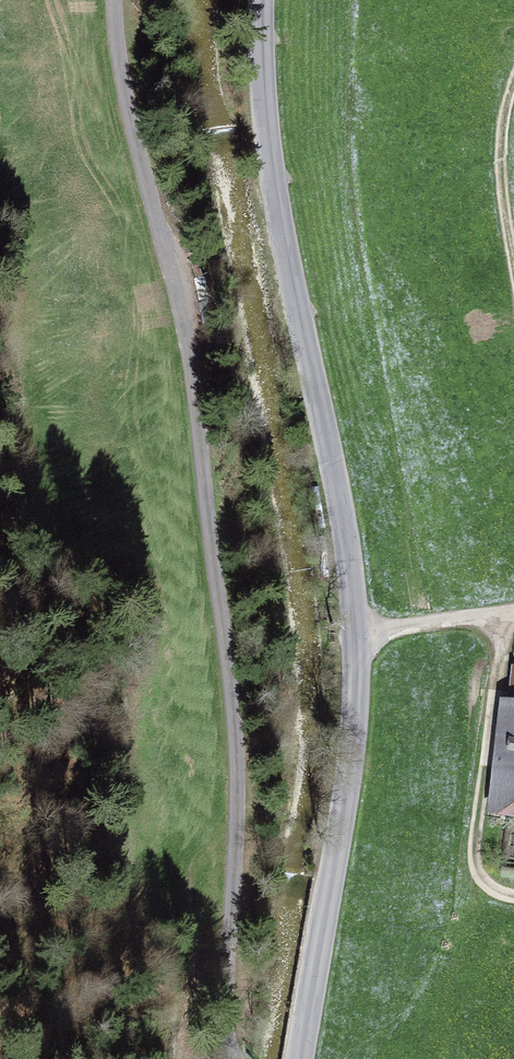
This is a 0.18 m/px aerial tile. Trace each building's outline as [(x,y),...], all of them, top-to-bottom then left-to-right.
[(505,806),(513,807),(513,720),(505,806)]
